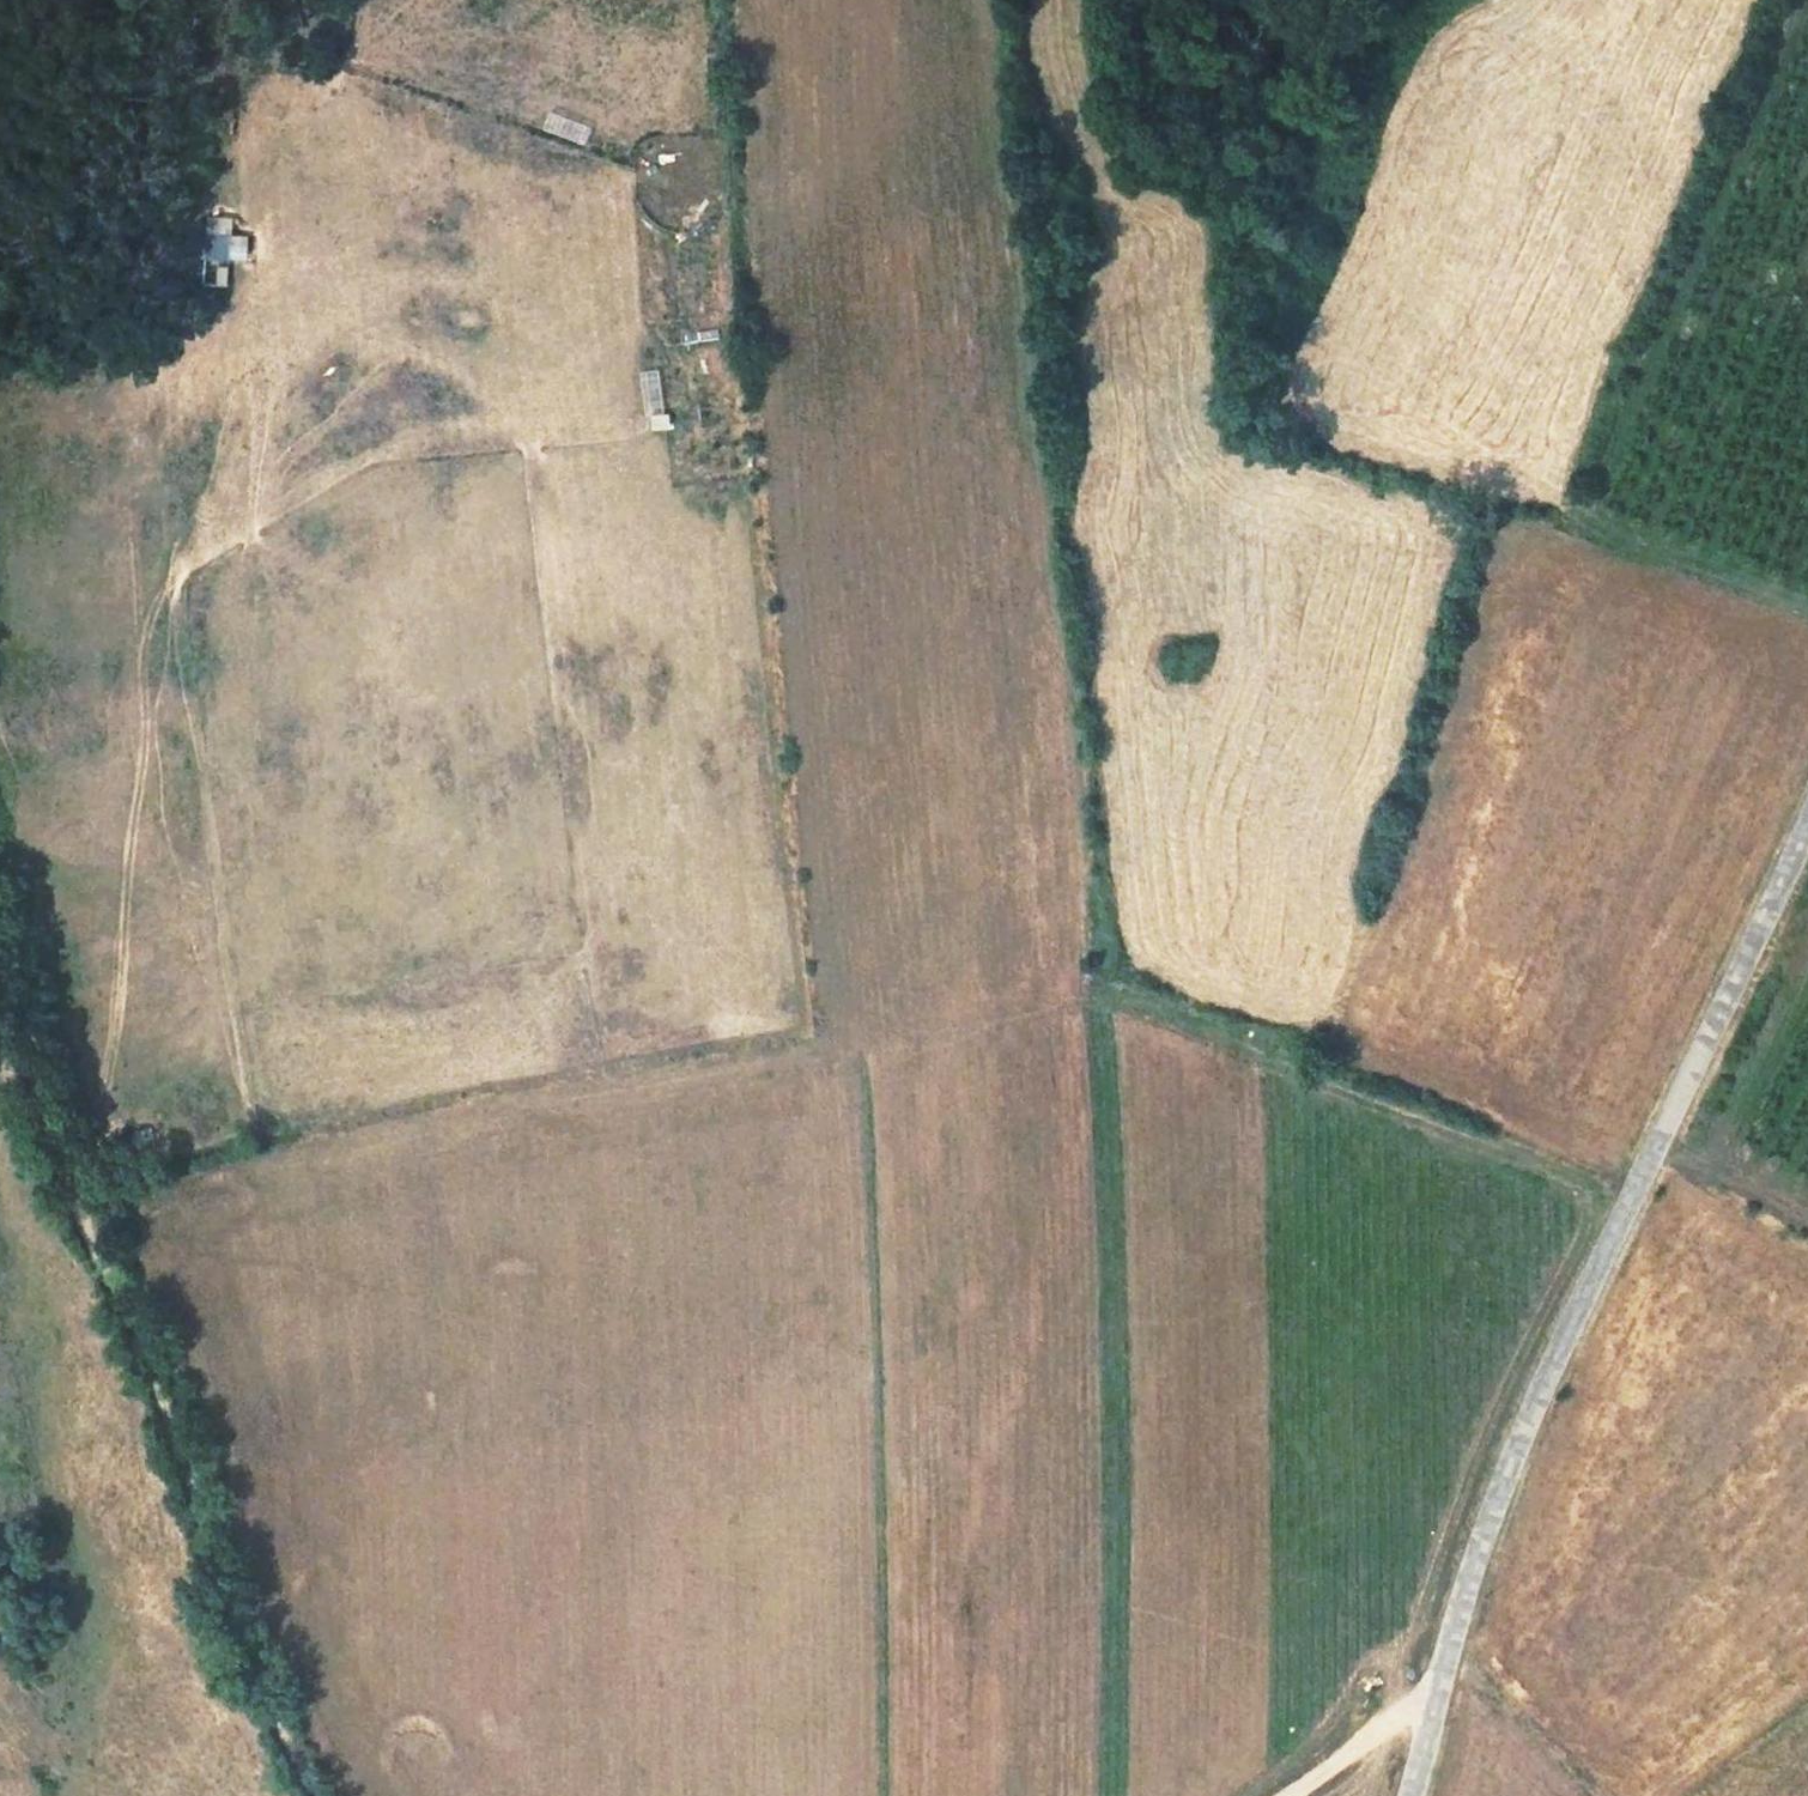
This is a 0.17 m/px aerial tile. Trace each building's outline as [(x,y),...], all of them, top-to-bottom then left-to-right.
[(226,259),(246,259),(245,232),(230,232),(230,211),(180,212),(181,283),(226,282),(226,259)]
